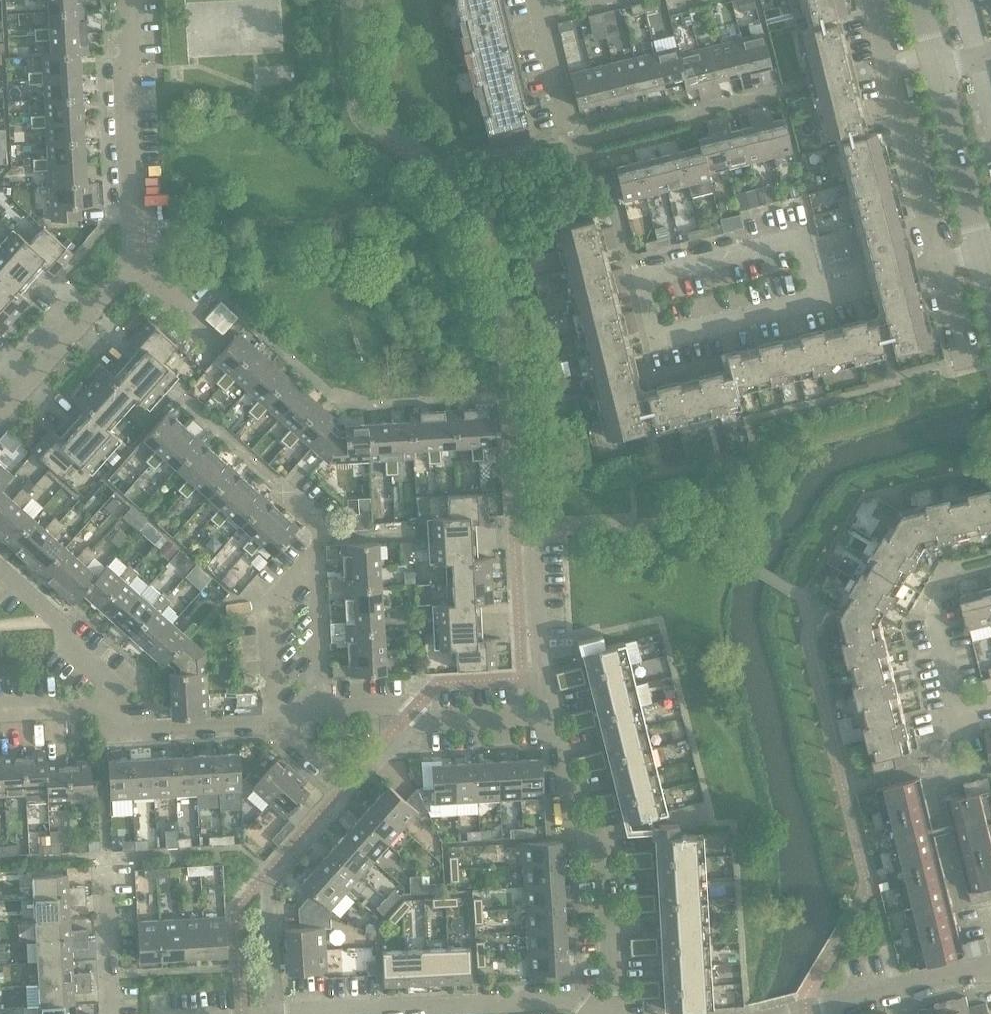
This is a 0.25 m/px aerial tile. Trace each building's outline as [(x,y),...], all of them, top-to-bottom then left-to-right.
[(49,12),(86,10),(86,0),(49,0),(49,12)] [(457,2),(457,7),(458,13),(459,16),(491,147),(531,137),(497,0),(457,0),(457,2)] [(593,218),(559,226),(612,439),(645,430),(645,427),(654,424),(655,428),(741,407),(737,391),(885,355),(884,351),(893,349),(894,352),(928,344),(912,279),(909,267),(893,203),(898,201),(894,188),(890,189),(883,161),(887,160),(884,146),(879,147),(875,132),(864,135),(843,51),(834,16),(846,13),(843,0),(807,0),(814,27),(802,30),(829,137),(840,134),(875,276),(886,321),(877,323),(876,321),(727,358),(731,374),(723,376),(719,377),(647,394),(647,396),(638,399),(593,218)] [(644,3),(646,11),(658,8),(656,0),(655,0),(644,3)] [(741,11),(757,7),(755,0),(739,0),(741,11)] [(805,10),(802,0),(801,0),(790,3),(793,13),(805,10)] [(646,11),(644,3),(631,6),(634,14),(646,11)] [(86,10),(49,12),(50,27),(43,28),(43,41),(51,40),(51,34),(87,31),(86,10)] [(613,10),(601,13),(603,21),(615,19),(613,10)] [(603,21),(601,13),(589,16),(591,24),(603,21)] [(558,23),(560,32),(573,29),(571,20),(558,23)] [(43,28),(35,28),(36,41),(43,41),(43,28)] [(87,31),(51,34),(51,40),(52,54),(52,55),(80,54),(80,55),(89,54),(87,31)] [(764,33),(742,38),(754,88),(764,85),(760,70),(772,67),(764,33)] [(742,38),(721,43),(729,77),(739,75),(743,90),(754,88),(742,38)] [(721,43),(700,49),(712,98),(722,95),(718,80),(729,77),(721,43)] [(678,47),(656,52),(664,86),(684,81),(685,81),(679,54),(680,54),(678,47)] [(700,49),(680,54),(679,54),(685,81),(684,81),(686,88),(697,85),(701,100),(712,98),(700,49)] [(656,52),(635,57),(643,91),(664,86),(656,52)] [(37,84),(45,84),(44,77),(81,75),(80,55),(80,54),(52,55),(52,54),(43,55),(44,71),(36,71),(37,84)] [(635,57),(614,63),(622,97),(643,91),(635,57)] [(614,63),(593,68),(601,102),(622,97),(614,63)] [(601,102),(593,68),(571,73),(579,107),(601,102)] [(36,71),(29,72),(29,85),(37,84),(36,71)] [(44,77),(45,84),(46,99),(82,97),(81,75),(44,77)] [(82,97),(46,99),(47,115),(39,115),(40,128),(47,128),(47,121),(84,119),(82,97)] [(539,99),(527,102),(529,108),(541,105),(539,99)] [(769,105),(759,108),(771,157),(793,152),(785,118),(773,121),(769,105)] [(752,126),(742,129),(750,162),(771,157),(759,108),(748,111),(752,126)] [(39,115),(31,116),(32,128),(40,128),(39,115)] [(727,116),(717,118),(729,168),(750,162),(742,129),(731,131),(727,116)] [(699,139),(700,146),(701,146),(708,173),(709,173),(729,168),(717,118),(706,121),(710,136),(699,139)] [(47,121),(47,128),(48,143),(85,140),(84,119),(47,121)] [(85,140),(48,143),(49,158),(41,158),(42,171),(50,170),(49,164),(86,162),(85,140)] [(701,146),(700,146),(681,151),(689,185),(692,197),(714,191),(709,173),(708,173),(701,146)] [(681,151),(659,156),(668,190),(689,185),(681,151)] [(828,156),(831,166),(840,164),(838,153),(840,153),(828,156)] [(570,154),(557,157),(560,171),(573,168),(570,154)] [(659,156),(638,162),(647,196),(668,190),(659,156)] [(41,158),(34,159),(34,171),(42,171),(41,158)] [(86,162),(49,164),(50,170),(50,186),(87,184),(87,182),(86,162)] [(647,196),(638,162),(616,167),(624,201),(647,196)] [(833,177),(843,174),(840,164),(831,166),(833,177)] [(87,184),(50,186),(52,221),(82,219),(81,207),(97,206),(96,182),(87,182),(87,184)] [(797,182),(789,184),(792,198),(800,196),(797,182)] [(770,186),(758,188),(762,205),(774,202),(770,186)] [(756,189),(736,194),(740,210),(760,205),(756,189)] [(848,195),(839,198),(841,208),(851,206),(848,195)] [(844,219),(853,216),(851,206),(841,208),(844,219)] [(741,214),(722,219),(725,232),(728,232),(745,227),(741,214)] [(603,228),(605,238),(616,236),(613,225),(602,228),(603,228)] [(712,226),(700,229),(702,238),(714,235),(712,226)] [(44,259),(48,262),(44,266),(54,275),(74,253),(71,251),(64,244),(44,227),(30,243),(18,232),(17,234),(44,259)] [(702,238),(700,229),(688,232),(690,241),(702,238)] [(17,234),(0,252),(0,304),(16,318),(31,301),(17,289),(44,259),(17,234)] [(605,238),(608,249),(618,246),(616,236),(605,238)] [(670,237),(657,240),(660,248),(672,245),(670,237)] [(68,239),(64,244),(71,251),(76,245),(68,239)] [(645,243),(647,251),(660,248),(657,240),(645,243)] [(612,270),(613,270),(616,280),(626,278),(623,267),(612,270)] [(618,291),(628,288),(626,278),(616,280),(618,291)] [(0,335),(16,318),(0,304),(0,335)] [(622,313),(624,312),(626,323),(636,320),(633,310),(622,313)] [(148,320),(130,341),(129,341),(139,350),(143,346),(146,350),(174,374),(175,373),(163,362),(178,346),(148,320)] [(626,323),(629,333),(638,331),(636,320),(626,323)] [(231,385),(236,379),(231,375),(256,348),(239,333),(215,360),(227,371),(222,377),(231,385)] [(256,348),(231,375),(236,379),(247,389),(272,362),(256,348)] [(105,368),(90,385),(120,411),(133,396),(145,406),(168,381),(174,374),(146,350),(140,357),(119,380),(105,368)] [(272,362),(247,389),(259,400),(254,405),(263,414),(268,408),(264,404),(288,376),(272,362)] [(264,404),(268,408),(280,418),(305,391),(288,376),(264,404)] [(222,377),(217,382),(226,391),(231,385),(222,377)] [(75,402),(89,414),(75,429),(103,454),(118,437),(106,426),(120,411),(90,385),(75,402)] [(305,391),(280,418),(291,429),(286,434),(296,443),(301,437),(296,433),(321,405),(305,391)] [(254,405),(249,411),(258,420),(263,414),(254,405)] [(296,433),(301,437),(312,447),(330,428),(334,424),(337,420),(321,405),(296,433)] [(498,407),(476,409),(478,446),(484,445),(501,444),(498,407)] [(476,409),(454,410),(456,447),(471,446),(472,454),(485,453),(484,445),(478,446),(476,409)] [(454,410),(433,411),(435,448),(441,448),(456,447),(454,410)] [(161,464),(166,458),(161,454),(186,426),(169,411),(144,439),(156,450),(151,455),(161,464)] [(410,413),(410,421),(411,421),(413,450),(414,450),(428,449),(429,456),(442,455),(441,448),(435,448),(433,411),(410,413)] [(411,421),(410,421),(390,422),(392,459),(398,459),(415,458),(414,450),(413,450),(411,421)] [(390,422),(368,424),(370,460),(386,460),(386,467),(399,467),(398,459),(392,459),(390,422)] [(330,428),(312,447),(330,463),(370,460),(368,424),(345,425),(345,430),(341,430),(334,424),(330,428)] [(186,426),(161,454),(166,458),(177,468),(202,440),(186,426)] [(51,428),(51,429),(32,450),(62,476),(76,460),(88,471),(103,454),(75,429),(65,441),(51,428)] [(286,434),(281,440),(291,449),(296,443),(286,434)] [(202,440),(177,468),(189,478),(183,484),(193,492),(198,487),(193,482),(218,455),(202,440)] [(114,452),(107,460),(114,466),(115,465),(121,458),(114,452)] [(472,454),(472,461),(485,461),(485,453),(472,454)] [(146,461),(156,469),(161,464),(151,455),(146,461)] [(193,482),(198,487),(210,497),(234,469),(218,455),(193,482)] [(429,456),(429,464),(442,463),(442,455),(429,456)] [(2,489),(3,490),(8,484),(7,483),(14,475),(0,463),(0,491),(2,489)] [(386,467),(387,475),(399,474),(399,467),(386,467)] [(234,469),(210,497),(221,507),(216,513),(225,521),(230,515),(226,511),(250,484),(234,469)] [(178,490),(188,498),(193,492),(183,484),(178,490)] [(250,484),(226,511),(230,515),(242,525),(266,498),(250,484)] [(28,503),(33,497),(23,488),(18,494),(28,503)] [(0,491),(0,524),(18,504),(23,508),(28,503),(18,494),(13,500),(3,490),(2,489),(0,491)] [(844,614),(869,713),(864,714),(869,738),(874,736),(882,768),(908,761),(906,751),(913,749),(899,692),(904,691),(901,677),(896,678),(889,650),(894,649),(890,635),(886,636),(882,620),(889,607),(893,610),(901,597),(897,595),(912,569),(916,572),(923,560),(919,557),(927,544),(943,540),(944,545),(958,542),(957,537),(990,529),(990,493),(985,494),(984,489),(972,492),(961,495),(962,500),(905,514),(844,614)] [(433,518),(433,520),(435,539),(434,539),(436,563),(452,562),(453,583),(492,580),(491,558),(472,559),(471,537),(471,523),(489,522),(487,493),(448,495),(449,517),(433,518)] [(266,498),(242,525),(253,536),(248,541),(258,550),(263,544),(258,540),(283,512),(266,498)] [(0,524),(0,538),(9,546),(34,518),(23,508),(18,504),(0,524)] [(283,512),(258,540),(263,544),(275,555),(299,527),(283,512)] [(211,518),(220,527),(225,521),(216,513),(211,518)] [(372,513),(348,514),(349,530),(373,529),(372,524),(372,513)] [(141,514),(132,524),(139,531),(148,521),(141,514)] [(65,526),(60,521),(55,517),(50,523),(60,531),(65,526)] [(34,518),(9,546),(25,560),(50,533),(55,537),(60,531),(50,523),(45,528),(34,518)] [(846,531),(839,541),(846,545),(852,535),(846,531)] [(50,533),(25,560),(41,575),(66,547),(55,537),(50,533)] [(169,540),(161,549),(172,558),(180,549),(169,540)] [(243,547),(252,556),(258,550),(248,541),(243,547)] [(379,542),(342,544),(343,567),(381,565),(379,542)] [(338,552),(338,545),(327,545),(327,556),(335,555),(338,552)] [(97,554),(92,550),(88,546),(82,552),(92,560),(97,554)] [(66,547),(41,575),(58,589),(82,562),(87,566),(92,560),(82,552),(78,557),(66,547)] [(415,552),(403,553),(404,563),(416,563),(415,552)] [(836,552),(830,561),(839,566),(844,557),(836,552)] [(186,555),(181,560),(181,569),(187,574),(196,563),(186,555)] [(82,562),(58,589),(74,604),(84,594),(83,593),(99,576),(98,576),(87,566),(82,562)] [(139,573),(134,569),(130,564),(124,570),(134,579),(139,573)] [(83,593),(84,594),(99,608),(124,580),(119,576),(107,565),(98,576),(99,576),(83,593)] [(381,565),(343,567),(345,588),(382,586),(381,565)] [(831,565),(827,573),(836,578),(840,571),(831,565)] [(124,580),(99,608),(116,622),(140,595),(129,584),(134,579),(124,570),(119,576),(124,580)] [(415,572),(407,572),(407,583),(415,583),(415,572)] [(329,580),(329,589),(340,589),(340,582),(336,579),(329,580)] [(438,604),(439,627),(476,624),(475,604),(493,603),(492,580),(453,583),(454,603),(438,604)] [(382,586),(345,588),(346,610),(383,608),(382,586)] [(340,589),(329,589),(330,599),(337,599),(340,595),(340,589)] [(984,590),(962,595),(970,629),(990,624),(990,619),(984,590)] [(171,602),(167,597),(162,593),(156,599),(166,608),(171,602)] [(140,595),(116,622),(132,636),(156,609),(161,613),(166,608),(156,599),(152,605),(140,595)] [(383,608),(346,610),(347,632),(384,630),(383,608)] [(156,609),(132,636),(148,651),(173,623),(161,613),(156,609)] [(173,623),(148,651),(165,666),(172,658),(171,657),(189,638),(199,627),(194,622),(184,633),(173,623)] [(331,623),(332,632),(342,632),(342,625),(339,622),(331,623)] [(476,624),(439,627),(441,649),(457,648),(458,670),(497,667),(496,639),(477,640),(476,624)] [(348,646),(348,653),(385,651),(384,630),(347,632),(342,632),(332,632),(332,642),(340,642),(340,646),(348,646)] [(603,635),(578,642),(581,652),(587,651),(592,673),(631,664),(625,642),(605,646),(603,635)] [(170,673),(171,696),(208,694),(206,653),(189,638),(171,657),(172,658),(180,666),(181,673),(170,673)] [(387,674),(385,651),(348,653),(349,665),(333,666),(334,676),(387,674)] [(631,664),(592,673),(598,694),(636,685),(631,664)] [(583,667),(568,670),(571,679),(585,675),(583,667)] [(556,673),(558,682),(571,679),(568,670),(556,673)] [(585,675),(571,679),(573,687),(587,683),(585,675)] [(983,680),(986,692),(990,691),(990,678),(983,680)] [(571,679),(558,682),(560,690),(573,687),(571,679)] [(636,685),(598,694),(603,715),(641,706),(636,685)] [(261,691),(237,693),(239,715),(262,713),(261,691)] [(208,694),(171,696),(173,718),(209,716),(208,694)] [(641,706),(603,715),(608,736),(646,727),(641,706)] [(593,709),(579,712),(581,720),(595,717),(593,709)] [(567,715),(569,723),(581,720),(579,712),(567,715)] [(595,717),(581,720),(583,729),(597,725),(595,717)] [(581,720),(569,723),(571,732),(583,729),(581,720)] [(646,727),(608,736),(613,757),(651,747),(646,727)] [(863,727),(842,732),(845,743),(866,739),(863,727)] [(651,747),(613,757),(618,778),(657,768),(651,747)] [(603,751),(589,754),(591,762),(605,759),(603,751)] [(240,753),(217,754),(220,793),(242,792),(240,753)] [(33,758),(25,758),(27,793),(27,803),(71,800),(69,766),(61,766),(61,763),(47,764),(47,754),(32,755),(33,758)] [(217,754),(196,755),(198,794),(220,793),(217,754)] [(577,757),(579,765),(591,762),(589,754),(577,757)] [(196,755),(174,756),(177,796),(198,794),(196,755)] [(16,756),(3,756),(5,794),(27,793),(25,758),(16,759),(16,756)] [(174,756),(153,758),(155,797),(177,796),(174,756)] [(153,758),(131,759),(133,798),(155,797),(153,758)] [(542,758),(520,759),(522,799),(544,797),(542,758)] [(133,798),(131,759),(109,760),(111,799),(133,798)] [(520,759),(498,761),(500,800),(522,799),(520,759)] [(605,759),(591,762),(593,771),(608,767),(605,759)] [(77,765),(69,766),(71,800),(93,799),(91,761),(77,762),(77,765)] [(245,779),(271,802),(296,773),(286,764),(284,767),(277,761),(260,780),(251,772),(245,779)] [(498,761),(476,762),(479,801),(500,800),(498,761)] [(476,762),(455,763),(457,802),(479,801),(476,762)] [(591,762),(579,765),(581,774),(593,771),(591,762)] [(434,787),(417,788),(428,810),(436,810),(438,809),(439,808),(441,806),(441,803),(457,802),(455,763),(432,765),(434,787)] [(657,768),(618,778),(624,799),(662,789),(657,768)] [(296,773),(271,802),(291,820),(297,825),(313,807),(304,799),(311,791),(304,785),(306,782),(296,773)] [(968,796),(990,790),(990,788),(988,777),(965,783),(968,796)] [(873,814),(875,822),(929,809),(921,778),(877,789),(883,812),(873,814)] [(389,785),(374,802),(404,828),(418,812),(423,816),(428,810),(417,788),(406,800),(389,785)] [(662,789),(624,799),(629,821),(667,811),(662,789)] [(953,823),(955,831),(990,822),(990,790),(968,796),(953,800),(953,798),(947,799),(953,823)] [(614,792),(600,796),(602,804),(616,801),(614,792)] [(587,799),(589,807),(602,804),(600,796),(587,799)] [(616,801),(602,804),(604,813),(618,809),(616,801)] [(374,802),(360,818),(389,844),(404,828),(374,802)] [(602,804),(589,807),(592,816),(604,813),(602,804)] [(929,809),(875,822),(877,830),(887,828),(892,849),(936,838),(929,809)] [(360,818),(346,834),(375,860),(389,844),(360,818)] [(291,820),(278,834),(284,839),(297,825),(291,820)] [(955,831),(962,860),(990,853),(990,822),(955,831)] [(678,824),(651,825),(652,832),(652,839),(660,838),(661,859),(697,857),(695,834),(679,835),(678,824)] [(536,827),(523,828),(524,837),(536,836),(536,827)] [(524,837),(523,828),(511,829),(511,837),(524,837)] [(481,839),(480,830),(467,831),(468,840),(481,839)] [(493,830),(480,830),(481,839),(493,839),(493,830)] [(346,834),(331,850),(361,876),(375,860),(346,834)] [(235,835),(222,836),(223,844),(235,844),(235,835)] [(223,844),(222,836),(209,836),(210,845),(223,844)] [(192,837),(179,838),(180,847),(192,846),(192,837)] [(180,847),(179,838),(166,839),(167,848),(180,847)] [(888,872),(890,880),(943,867),(936,838),(892,849),(897,870),(888,872)] [(101,850),(101,840),(89,841),(90,851),(101,850)] [(148,840),(136,841),(136,849),(149,849),(148,840)] [(522,843),(523,865),(563,863),(561,840),(522,843)] [(136,849),(136,841),(123,841),(124,850),(136,849)] [(62,842),(51,843),(52,853),(63,852),(62,842)] [(52,853),(51,843),(40,844),(40,853),(52,853)] [(19,845),(8,846),(8,855),(20,855),(19,845)] [(8,846),(0,846),(0,856),(8,855),(8,846)] [(331,850),(317,866),(346,892),(361,876),(331,850)] [(653,851),(638,852),(639,860),(653,859),(653,851)] [(626,852),(626,861),(639,860),(638,852),(626,852)] [(962,860),(970,890),(990,885),(990,853),(962,860)] [(450,857),(450,869),(459,869),(459,856),(450,857)] [(697,857),(661,859),(662,880),(698,878),(697,857)] [(653,859),(639,860),(639,869),(654,868),(653,859)] [(639,860),(626,861),(627,869),(639,869),(639,860)] [(563,863),(523,865),(525,887),(564,884),(563,863)] [(213,865),(201,866),(201,875),(214,874),(213,865)] [(201,875),(201,866),(188,866),(189,875),(201,875)] [(317,866),(302,883),(315,895),(303,909),(331,919),(336,913),(332,909),(346,892),(317,866)] [(170,867),(158,868),(158,877),(171,876),(170,867)] [(943,867),(890,880),(892,888),(901,886),(906,907),(950,896),(943,867)] [(158,877),(158,868),(145,869),(146,878),(158,877)] [(459,869),(450,869),(451,882),(460,881),(459,869)] [(33,876),(34,898),(70,896),(68,874),(33,876)] [(698,878),(662,880),(664,902),(699,900),(698,878)] [(436,883),(423,884),(424,893),(436,892),(436,883)] [(424,893),(423,884),(411,884),(411,893),(424,893)] [(564,884),(525,887),(526,908),(565,906),(564,884)] [(970,890),(973,903),(990,899),(990,885),(970,890)] [(74,887),(74,896),(86,895),(86,886),(74,887)] [(394,890),(386,899),(392,905),(401,896),(394,890)] [(655,894),(641,895),(641,903),(656,902),(655,894)] [(74,896),(75,906),(87,905),(86,895),(74,896)] [(628,895),(629,904),(641,903),(641,895),(628,895)] [(70,896),(34,898),(35,920),(71,918),(70,896)] [(902,930),(904,938),(957,925),(950,896),(906,907),(911,928),(902,930)] [(458,897),(445,898),(446,906),(458,906),(458,897)] [(446,906),(445,898),(433,898),(433,907),(446,906)] [(474,899),(474,911),(483,911),(482,898),(474,899)] [(392,905),(386,899),(377,909),(384,914),(392,905)] [(405,900),(397,909),(403,915),(412,905),(405,900)] [(699,900),(664,902),(665,924),(701,922),(699,900)] [(656,902),(641,903),(642,912),(656,911),(656,902)] [(641,903),(629,904),(629,913),(642,912),(641,903)] [(565,906),(526,908),(527,930),(567,928),(565,906)] [(304,928),(286,929),(287,951),(327,949),(325,927),(331,927),(331,919),(303,909),(304,928)] [(403,915),(397,909),(388,918),(395,924),(403,915)] [(483,911),(474,911),(475,924),(484,923),(483,911)] [(226,916),(204,917),(206,957),(228,955),(226,916)] [(204,917),(182,918),(184,958),(206,957),(204,917)] [(71,918),(35,920),(36,941),(72,939),(71,918)] [(182,918),(160,920),(163,959),(184,958),(182,918)] [(163,959),(160,920),(138,921),(140,960),(163,959)] [(701,922),(665,924),(666,945),(702,943),(701,922)] [(957,925),(904,938),(906,946),(915,944),(921,966),(965,955),(957,925)] [(567,928),(527,930),(529,951),(568,949),(567,928)] [(76,939),(89,939),(88,929),(76,930),(76,939)] [(658,937),(643,938),(644,946),(658,945),(658,937)] [(630,938),(631,947),(644,946),(643,938),(630,938)] [(76,939),(72,939),(36,941),(38,963),(73,961),(73,949),(89,948),(89,939),(76,939)] [(476,942),(477,954),(486,954),(485,941),(476,942)] [(702,943),(666,945),(667,967),(703,965),(702,943)] [(658,945),(644,946),(644,955),(659,954),(658,945)] [(644,946),(631,947),(631,956),(644,955),(644,946)] [(471,947),(448,948),(450,984),(473,982),(471,947)] [(448,948),(427,949),(428,984),(450,984),(448,948)] [(327,949),(287,951),(289,973),(328,971),(327,949)] [(427,949),(405,950),(407,985),(428,984),(427,949)] [(568,949),(529,951),(530,974),(569,972),(568,949)] [(407,985),(405,950),(383,951),(384,986),(407,985)] [(486,954),(477,954),(478,967),(487,966),(486,954)] [(38,963),(39,984),(39,985),(75,983),(73,961),(38,963)] [(369,975),(378,974),(377,962),(368,962),(369,975)] [(703,965),(667,967),(669,988),(704,986),(703,965)] [(79,982),(91,982),(91,972),(78,973),(79,982)] [(660,980),(645,981),(646,989),(661,988),(660,980)] [(633,982),(633,990),(646,989),(645,981),(633,982)] [(39,984),(27,985),(28,1007),(40,1007),(40,1006),(76,1004),(75,992),(92,991),(91,982),(79,982),(75,983),(39,985),(39,984)] [(704,986),(669,988),(670,1011),(706,1009),(704,986)] [(661,988),(646,989),(647,998),(661,997),(661,988)] [(646,989),(633,990),(634,999),(647,998),(646,989)] [(938,1013),(950,1013),(961,1011),(961,1013),(971,1013),(967,996),(935,1004),(938,1013)] [(76,1004),(40,1006),(40,1007),(41,1013),(76,1013),(76,1004)]
